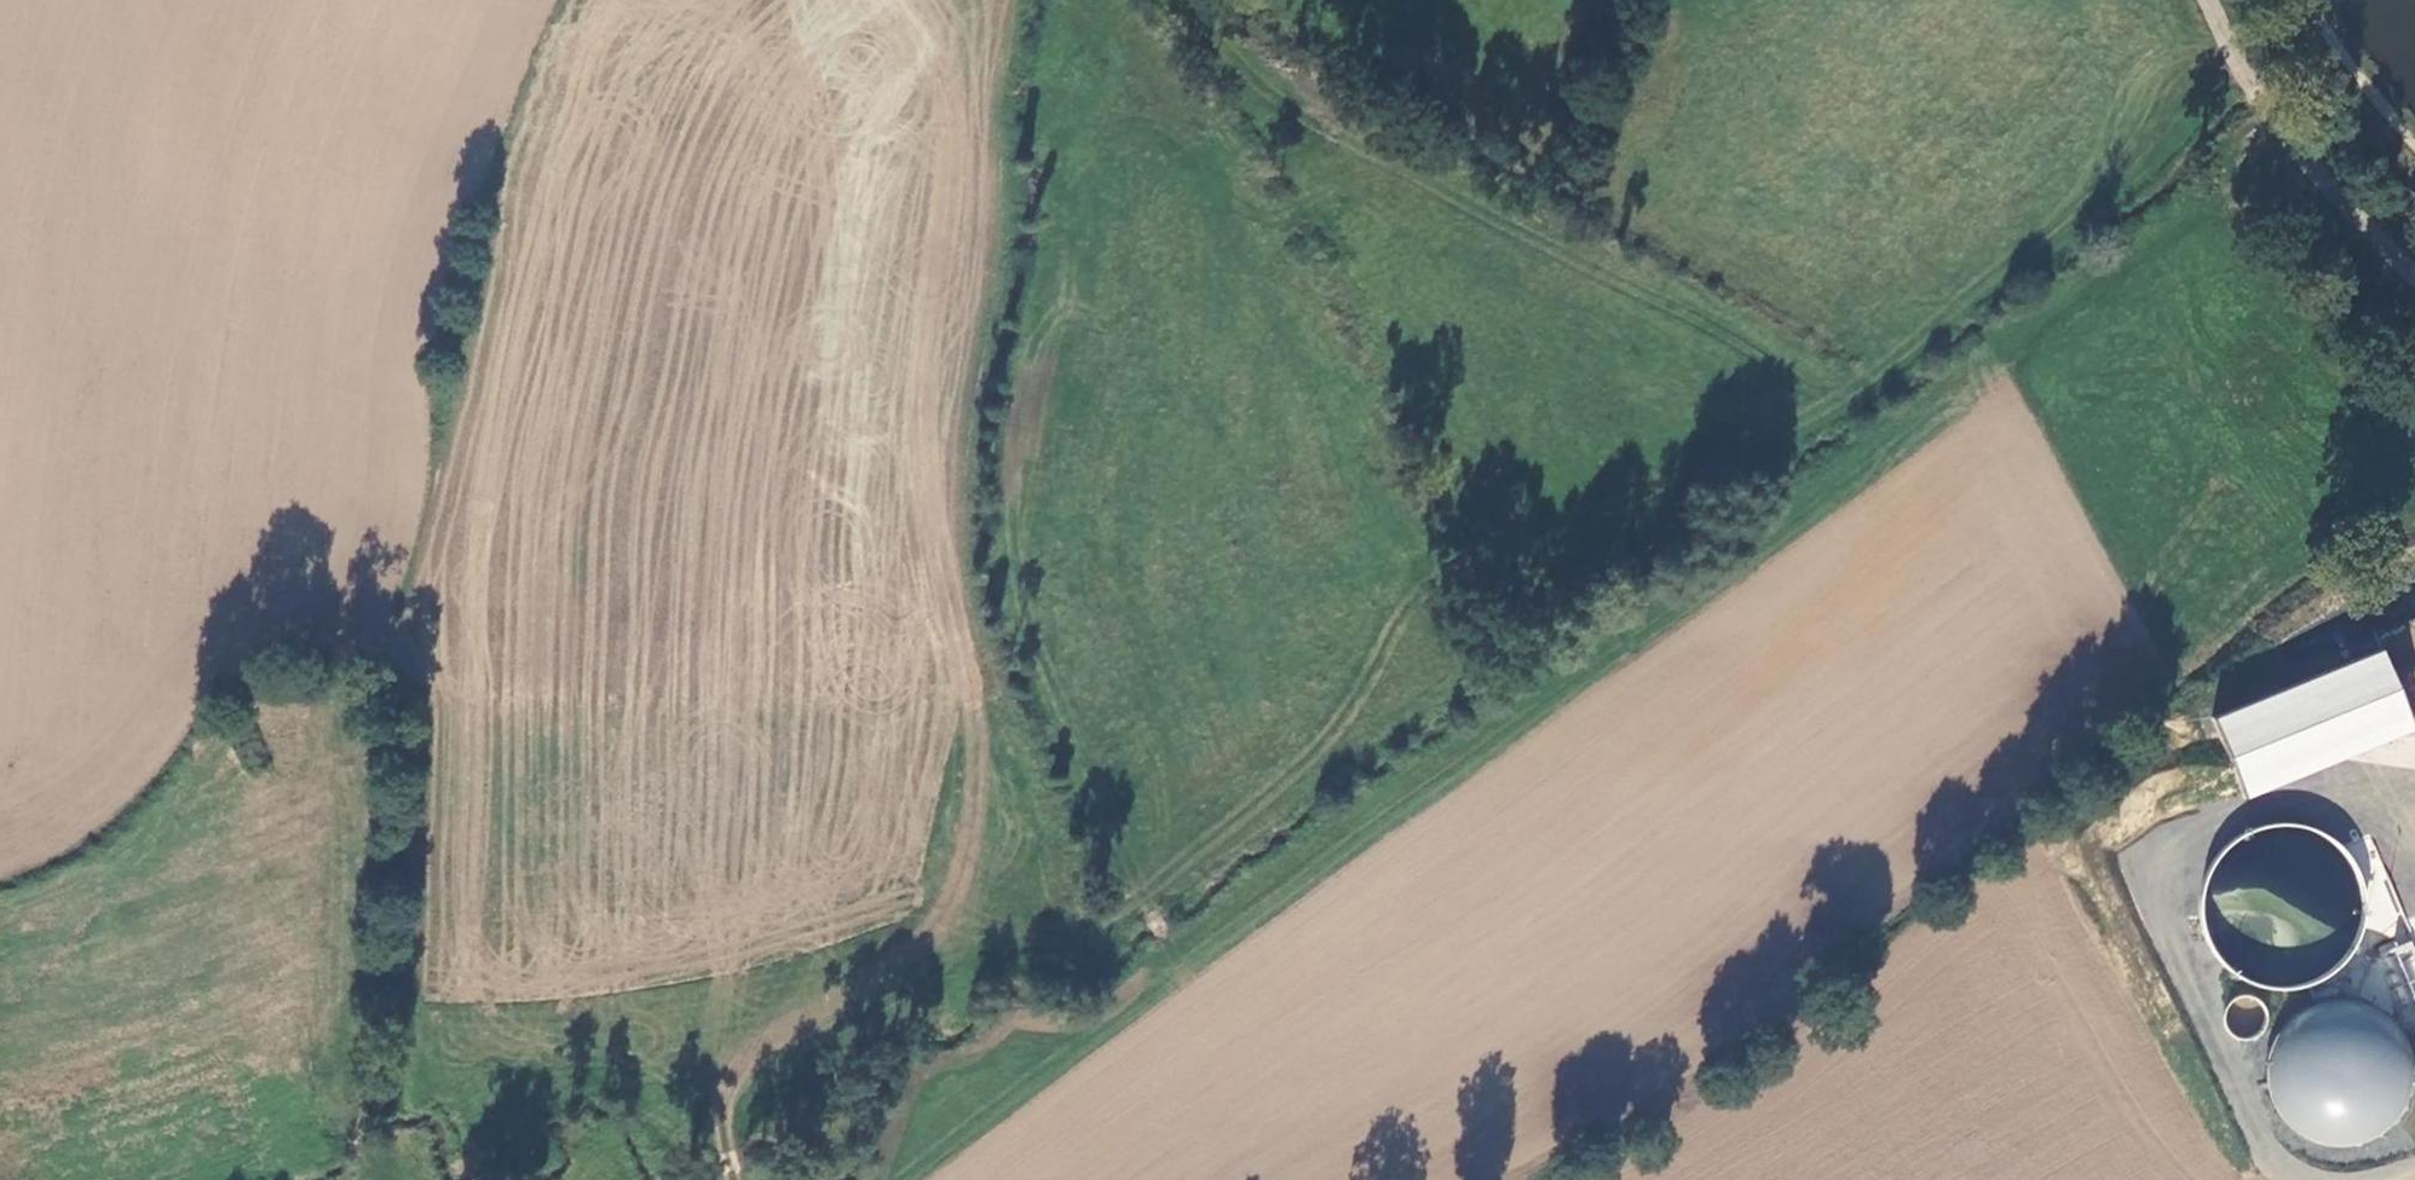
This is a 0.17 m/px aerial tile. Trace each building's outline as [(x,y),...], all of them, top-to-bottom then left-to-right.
[(2243,794),(2414,737),(2414,728),(2390,653),(2215,711),(2243,794)] [(2265,1179),(2362,1179),(2361,1174),(2414,1158),(2414,1143),(2413,1137),(2414,1075),(2414,968),(2366,805),(2251,802),(2244,804),(2244,819),(2215,828),(2209,808),(2206,935),(2221,985),(2230,986),(2229,1029),(2236,1054),(2235,1090),(2245,1090),(2245,1111),(2265,1179)]
